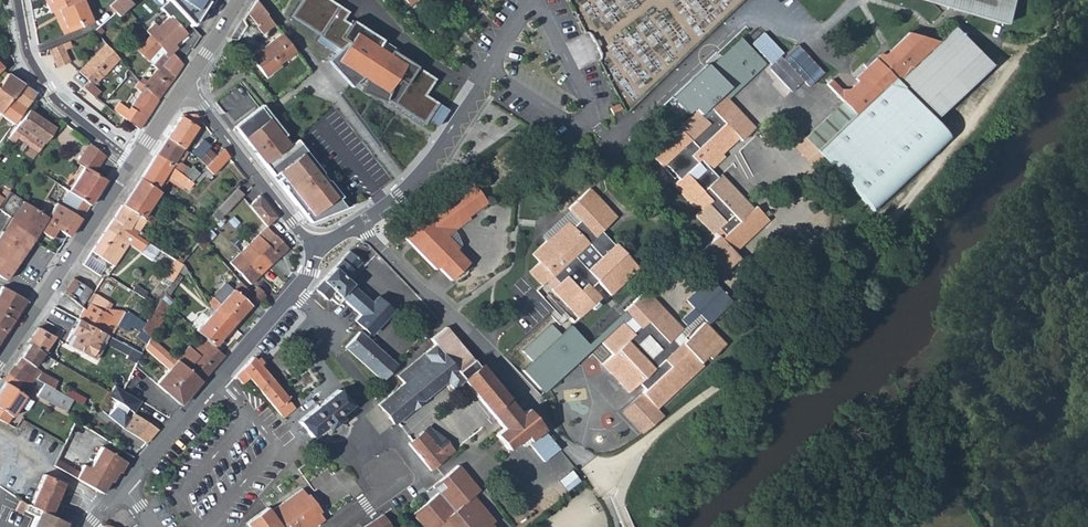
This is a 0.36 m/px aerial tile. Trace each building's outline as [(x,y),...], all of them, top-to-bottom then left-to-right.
[(49,12),(52,11),(58,8),(77,0),(48,0),(50,2),(46,4),(49,12)] [(82,0),(77,0),(58,8),(61,17),(60,17),(66,32),(91,21),(82,0)] [(109,5),(117,15),(132,3),(129,0),(116,0),(109,5)] [(190,27),(207,0),(167,0),(190,27)] [(266,14),(265,12),(256,0),(255,0),(248,11),(258,25),(266,14)] [(342,52),(329,63),(351,89),(363,79),(367,82),(362,94),(385,103),(386,101),(422,124),(435,104),(422,96),(432,80),(395,56),(396,53),(351,24),(349,27),(341,21),(347,13),(327,0),(302,0),(290,18),(342,52)] [(464,8),(473,0),(457,0),(464,8)] [(1005,26),(1014,0),(922,0),(1005,26)] [(58,8),(52,11),(62,33),(66,32),(60,17),(61,17),(58,8)] [(275,26),(269,19),(266,14),(258,25),(257,27),(263,35),(275,26)] [(161,53),(165,58),(160,64),(174,76),(181,65),(169,54),(175,47),(173,44),(184,33),(168,16),(156,27),(152,23),(145,30),(150,36),(162,52),(161,53)] [(103,31),(99,26),(94,30),(97,35),(103,31)] [(803,136),(793,126),(783,136),(812,166),(822,157),(871,211),(949,139),(933,121),(988,70),(988,63),(955,26),(939,41),(910,34),(885,55),(881,54),(854,78),(857,82),(849,89),(839,88),(830,79),(825,83),(841,101),(853,113),(815,148),(803,136)] [(279,64),(295,52),(281,34),(266,46),(267,48),(263,51),(261,50),(250,58),(266,78),(281,67),(279,64)] [(771,66),(779,57),(782,54),(762,34),(750,46),(767,62),(771,66)] [(155,69),(160,64),(165,58),(161,53),(162,52),(150,36),(136,52),(155,69)] [(120,51),(108,38),(103,43),(115,56),(120,51)] [(664,163),(675,175),(678,179),(672,184),(689,203),(691,201),(700,210),(695,214),(712,233),(714,231),(719,236),(705,249),(725,272),(739,259),(733,253),(767,220),(754,206),(752,207),(721,175),(717,178),(709,169),(724,156),(721,153),(737,138),(740,141),(755,127),(728,99),(767,62),(750,46),(742,38),(710,67),(708,65),(671,98),(689,116),(678,127),(679,128),(651,155),(661,166),(664,163)] [(60,44),(62,49),(70,45),(68,40),(60,44)] [(60,44),(48,50),(55,67),(68,61),(62,49),(60,44)] [(99,76),(116,58),(104,45),(86,64),(99,76)] [(771,66),(769,68),(767,69),(791,93),(792,92),(803,81),(809,87),(814,82),(823,73),(797,45),(782,60),(779,57),(771,66)] [(99,76),(86,64),(78,72),(88,82),(91,85),(99,76)] [(138,82),(156,99),(174,76),(160,64),(155,69),(145,80),(142,78),(138,82)] [(11,99),(22,84),(7,74),(0,84),(0,112),(11,99)] [(111,110),(138,130),(157,100),(156,99),(138,82),(137,81),(133,86),(139,92),(136,97),(127,111),(125,108),(117,102),(111,110)] [(91,85),(88,82),(83,88),(92,97),(97,91),(91,85)] [(24,108),(33,94),(34,92),(22,84),(11,99),(24,108)] [(24,108),(11,99),(0,112),(0,115),(12,124),(24,108)] [(841,101),(803,136),(815,148),(853,113),(841,101)] [(265,166),(290,147),(283,139),(286,137),(262,106),(235,127),(265,166)] [(30,159),(53,128),(27,110),(17,124),(7,137),(12,142),(16,137),(28,146),(22,153),(30,159)] [(190,139),(200,124),(197,116),(182,115),(159,150),(175,161),(183,150),(190,139)] [(198,144),(190,139),(183,150),(187,153),(191,155),(198,144)] [(199,160),(208,148),(210,146),(201,140),(198,144),(191,155),(199,160)] [(296,206),(310,224),(345,209),(339,202),(343,199),(298,141),(290,147),(265,166),(296,206)] [(68,193),(88,207),(104,182),(94,174),(106,156),(89,145),(87,147),(76,164),(84,169),(68,193)] [(199,160),(206,167),(216,156),(208,148),(199,160)] [(175,161),(159,150),(155,157),(170,168),(175,161)] [(187,153),(183,150),(175,161),(179,164),(187,153)] [(212,176),(229,158),(222,150),(216,156),(206,167),(204,168),(212,176)] [(170,168),(155,157),(139,179),(155,190),(160,183),(165,176),(169,179),(174,182),(175,182),(180,175),(170,168)] [(179,164),(175,161),(170,168),(180,175),(185,168),(179,164)] [(672,178),(675,175),(664,163),(661,166),(672,178)] [(192,183),(199,173),(191,168),(189,171),(185,168),(180,175),(192,183)] [(199,173),(192,183),(195,187),(204,176),(207,179),(211,180),(213,177),(212,176),(204,168),(199,173)] [(180,175),(175,182),(189,192),(195,187),(192,183),(180,175)] [(165,176),(160,183),(163,186),(169,179),(165,176)] [(155,190),(139,179),(122,205),(143,219),(160,193),(155,190)] [(457,274),(459,275),(463,271),(462,269),(468,262),(456,250),(458,247),(448,236),(445,233),(450,229),(452,232),(471,218),(470,216),(487,202),(472,181),(427,215),(424,212),(415,221),(419,225),(415,230),(414,229),(404,237),(435,269),(437,267),(450,281),(457,274)] [(551,289),(577,317),(599,297),(590,286),(596,281),(610,294),(639,268),(615,243),(612,243),(601,231),(615,217),(589,188),(568,208),(569,209),(579,220),(572,226),(567,221),(545,241),(532,253),(538,261),(529,270),(542,284),(551,275),(558,283),(551,289)] [(7,191),(4,194),(1,199),(0,200),(0,213),(12,221),(0,238),(0,279),(3,281),(7,275),(32,239),(34,236),(38,231),(47,218),(7,191)] [(224,216),(242,197),(236,192),(218,210),(224,216)] [(59,206),(79,220),(88,207),(68,193),(59,206)] [(268,227),(277,219),(258,197),(248,205),(268,227)] [(67,237),(79,220),(59,206),(57,205),(47,218),(38,231),(52,240),(58,231),(67,237)] [(143,219),(122,205),(106,229),(129,244),(139,251),(145,242),(136,236),(142,228),(145,230),(149,223),(143,219)] [(579,220),(569,209),(540,235),(545,241),(567,221),(572,226),(579,220)] [(219,220),(224,216),(218,210),(213,215),(219,220)] [(401,234),(404,237),(414,229),(415,230),(419,225),(415,221),(401,234)] [(248,245),(268,267),(288,250),(268,227),(248,245)] [(129,244),(106,229),(91,252),(107,263),(114,267),(129,244)] [(209,243),(204,238),(197,245),(201,250),(209,243)] [(240,252),(260,274),(262,272),(268,267),(248,245),(240,252)] [(107,263),(91,252),(82,264),(99,275),(107,263)] [(249,284),(260,274),(240,252),(229,262),(249,284)] [(349,252),(314,290),(327,301),(329,299),(338,307),(344,301),(360,316),(354,323),(370,338),(393,314),(377,299),(372,304),(348,282),(364,265),(349,252)] [(182,266),(180,264),(175,261),(174,261),(167,271),(175,276),(182,266)] [(171,283),(175,276),(167,271),(163,277),(171,283)] [(699,314),(703,319),(708,324),(732,302),(710,278),(686,300),(693,308),(681,320),(686,326),(699,314)] [(91,291),(73,279),(63,294),(81,306),(91,291)] [(214,310),(231,326),(255,299),(249,294),(239,284),(233,290),(226,284),(207,304),(209,306),(214,310)] [(0,287),(0,305),(16,314),(24,301),(0,286),(0,287)] [(255,299),(258,301),(264,294),(255,287),(249,294),(255,299)] [(706,357),(708,359),(724,345),(704,322),(685,339),(683,337),(679,332),(682,330),(645,290),(623,311),(636,325),(630,331),(621,321),(600,341),(611,353),(601,363),(628,392),(638,382),(645,389),(641,392),(623,410),(642,432),(664,414),(657,407),(700,366),(699,364),(706,357)] [(103,311),(109,310),(111,305),(96,295),(88,306),(102,313),(103,311)] [(0,305),(0,331),(3,333),(16,314),(0,305)] [(83,309),(77,321),(102,334),(110,319),(118,322),(123,312),(111,311),(109,310),(103,311),(102,313),(88,306),(86,311),(83,309)] [(140,331),(151,338),(166,317),(156,309),(140,331)] [(205,339),(213,347),(231,326),(214,310),(195,331),(205,339)] [(623,311),(589,343),(571,324),(562,332),(552,322),(523,348),(532,358),(522,368),(544,392),(600,341),(621,321),(630,331),(636,325),(623,311)] [(679,332),(683,337),(703,319),(699,314),(686,326),(682,330),(679,332)] [(102,334),(108,337),(109,338),(118,322),(110,319),(102,334)] [(102,334),(77,321),(68,337),(73,340),(67,350),(96,365),(106,346),(104,344),(108,337),(102,334)] [(54,338),(37,326),(26,342),(28,344),(43,354),(54,338)] [(376,405),(392,423),(444,380),(470,358),(444,326),(429,338),(434,344),(396,374),(403,382),(376,405)] [(345,349),(381,383),(395,368),(359,334),(345,349)] [(168,370),(176,361),(149,338),(144,349),(155,359),(163,366),(168,370)] [(176,361),(200,383),(223,356),(213,347),(205,339),(194,352),(189,347),(176,361)] [(33,368),(43,354),(28,344),(13,368),(12,367),(7,374),(21,382),(27,386),(32,379),(35,381),(40,373),(33,368)] [(125,359),(136,364),(140,355),(129,350),(125,359)] [(293,407),(251,357),(235,375),(242,384),(249,378),(281,417),(293,407)] [(444,380),(450,388),(461,379),(476,366),(470,358),(444,380)] [(158,371),(163,366),(155,359),(150,364),(158,371)] [(155,384),(179,405),(200,383),(176,361),(168,370),(155,384)] [(461,379),(493,417),(503,429),(505,432),(511,427),(510,425),(520,417),(527,425),(530,422),(532,425),(537,421),(527,409),(520,415),(478,364),(476,366),(461,379)] [(21,382),(7,374),(2,381),(5,383),(16,390),(21,382)] [(5,383),(0,389),(0,421),(3,423),(6,424),(25,397),(16,390),(5,383)] [(63,412),(69,399),(44,386),(41,384),(35,397),(63,412)] [(108,417),(123,429),(129,420),(125,417),(128,411),(133,414),(139,405),(114,389),(109,397),(117,402),(108,417)] [(338,416),(350,405),(338,390),(299,422),(311,436),(312,437),(324,427),(327,430),(340,419),(338,416)] [(150,439),(158,431),(133,414),(129,420),(123,429),(142,442),(146,436),(150,439)] [(544,462),(560,449),(537,421),(532,425),(530,422),(527,425),(520,417),(510,425),(511,427),(505,432),(503,429),(495,436),(508,452),(524,438),(544,462)] [(407,444),(429,471),(454,450),(446,443),(439,449),(424,431),(407,444)] [(0,442),(0,453),(10,459),(15,451),(0,442)] [(76,480),(103,494),(111,479),(114,480),(120,470),(122,471),(126,463),(101,449),(90,469),(84,466),(79,474),(76,480)] [(0,453),(0,471),(2,473),(10,459),(0,453)] [(934,476),(942,472),(945,470),(937,456),(926,462),(934,476)] [(53,467),(74,478),(76,475),(70,471),(71,469),(56,461),(53,467)] [(456,467),(438,481),(445,488),(436,495),(412,515),(422,526),(490,526),(488,524),(491,522),(471,497),(476,493),(456,467)] [(74,478),(76,480),(79,474),(71,469),(70,471),(76,475),(74,478)] [(579,482),(571,471),(556,482),(565,492),(579,482)] [(28,506),(48,515),(62,484),(42,475),(28,506)] [(445,488),(438,481),(430,487),(436,495),(445,488)] [(302,489),(269,512),(267,508),(245,523),(247,526),(313,526),(323,520),(317,512),(320,510),(309,495),(307,497),(302,489)] [(15,511),(21,514),(22,512),(34,517),(30,526),(63,526),(64,523),(48,515),(28,506),(19,501),(15,511)] [(363,526),(390,526),(383,515),(363,526)]
